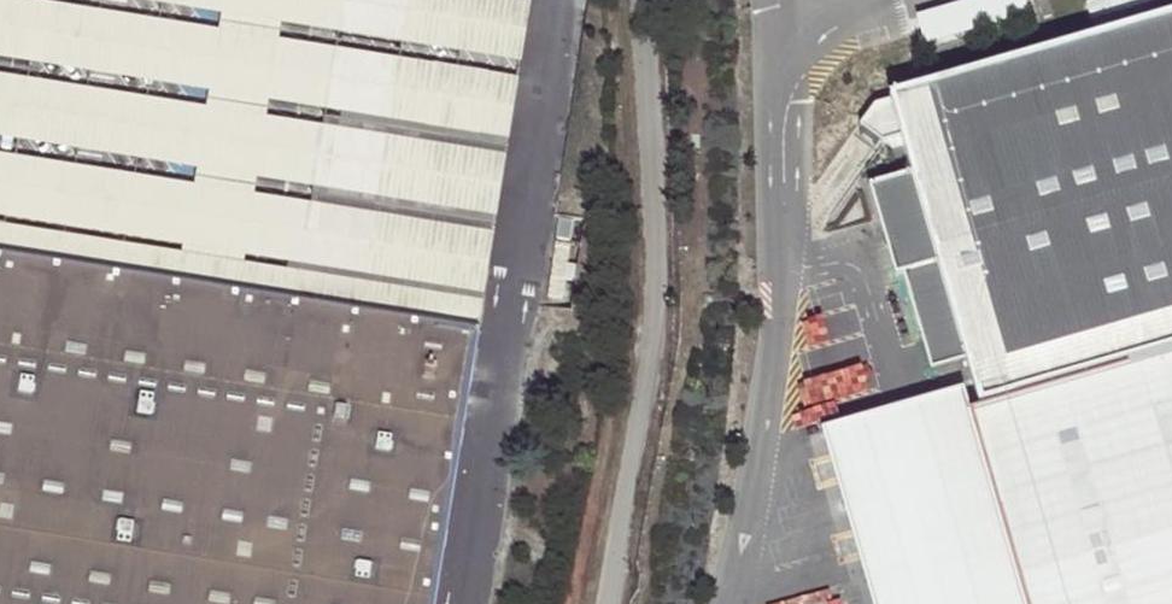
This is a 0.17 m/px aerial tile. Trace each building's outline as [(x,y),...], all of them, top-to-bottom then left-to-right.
[(473,322),(483,259),(495,186),(508,104),(520,33),(524,10),(465,0),(0,0),(0,240),(473,322)] [(879,84),(902,161),(860,174),(887,264),(894,262),(922,358),(958,348),(972,396),(961,399),(1021,603),(1171,603),(1171,0),(1162,0),(879,84)] [(913,14),(922,44),(1027,14),(1023,0),(961,0),(913,14)] [(0,240),(0,603),(426,603),(473,322),(0,240)] [(961,399),(955,390),(817,430),(868,603),(1021,603),(961,399)]
